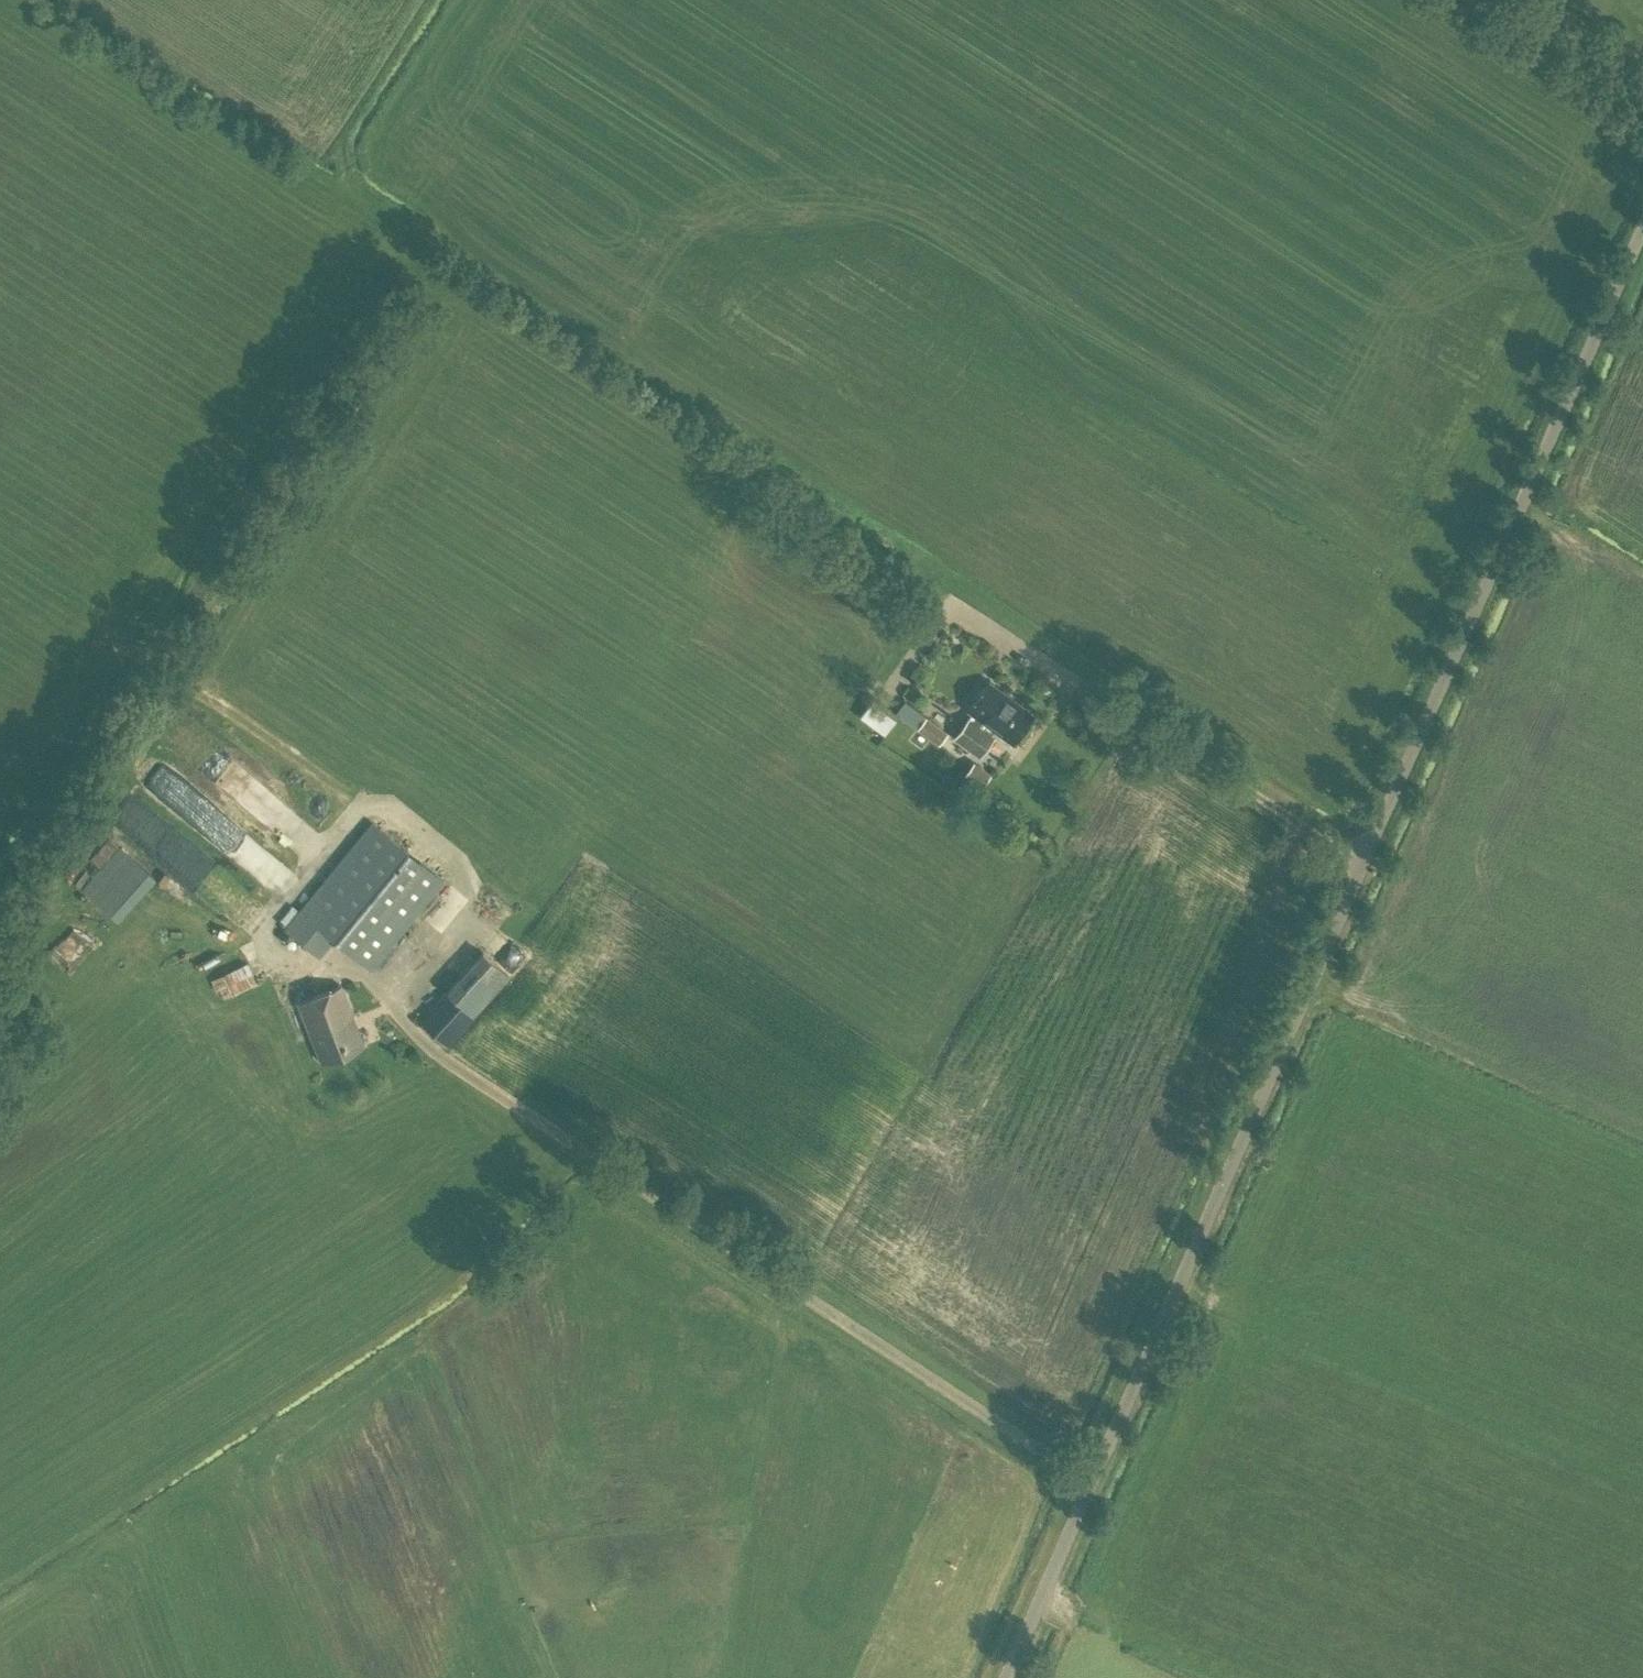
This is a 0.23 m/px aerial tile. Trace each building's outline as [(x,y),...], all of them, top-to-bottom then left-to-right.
[(896,624),(890,633),(900,640),(906,631),(896,624)] [(990,725),(1011,697),(988,680),(968,708),(971,711),(990,725)] [(990,725),(996,729),(1013,742),(1034,713),(1011,697),(990,725)] [(896,716),(871,698),(860,713),(885,732),(896,716)] [(904,700),(895,713),(940,744),(948,730),(943,727),(904,700)] [(996,729),(990,725),(971,711),(953,737),(980,757),(995,735),(993,733),(996,729)] [(981,786),(991,773),(974,760),(964,773),(981,786)] [(372,967),(419,910),(443,880),(372,822),(348,851),(286,928),(319,955),(334,937),(372,967)] [(117,919),(155,877),(111,839),(76,881),(117,919)] [(65,954),(79,971),(96,956),(82,939),(65,954)] [(447,1045),(499,988),(511,975),(483,950),(472,963),(418,1019),(447,1045)] [(232,993),(256,981),(247,961),(222,973),(227,985),(220,989),(223,996),(231,992),(232,993)] [(322,1060),(363,1044),(352,1015),(353,1015),(341,984),(298,1000),(310,1032),(311,1032),(322,1060)]
